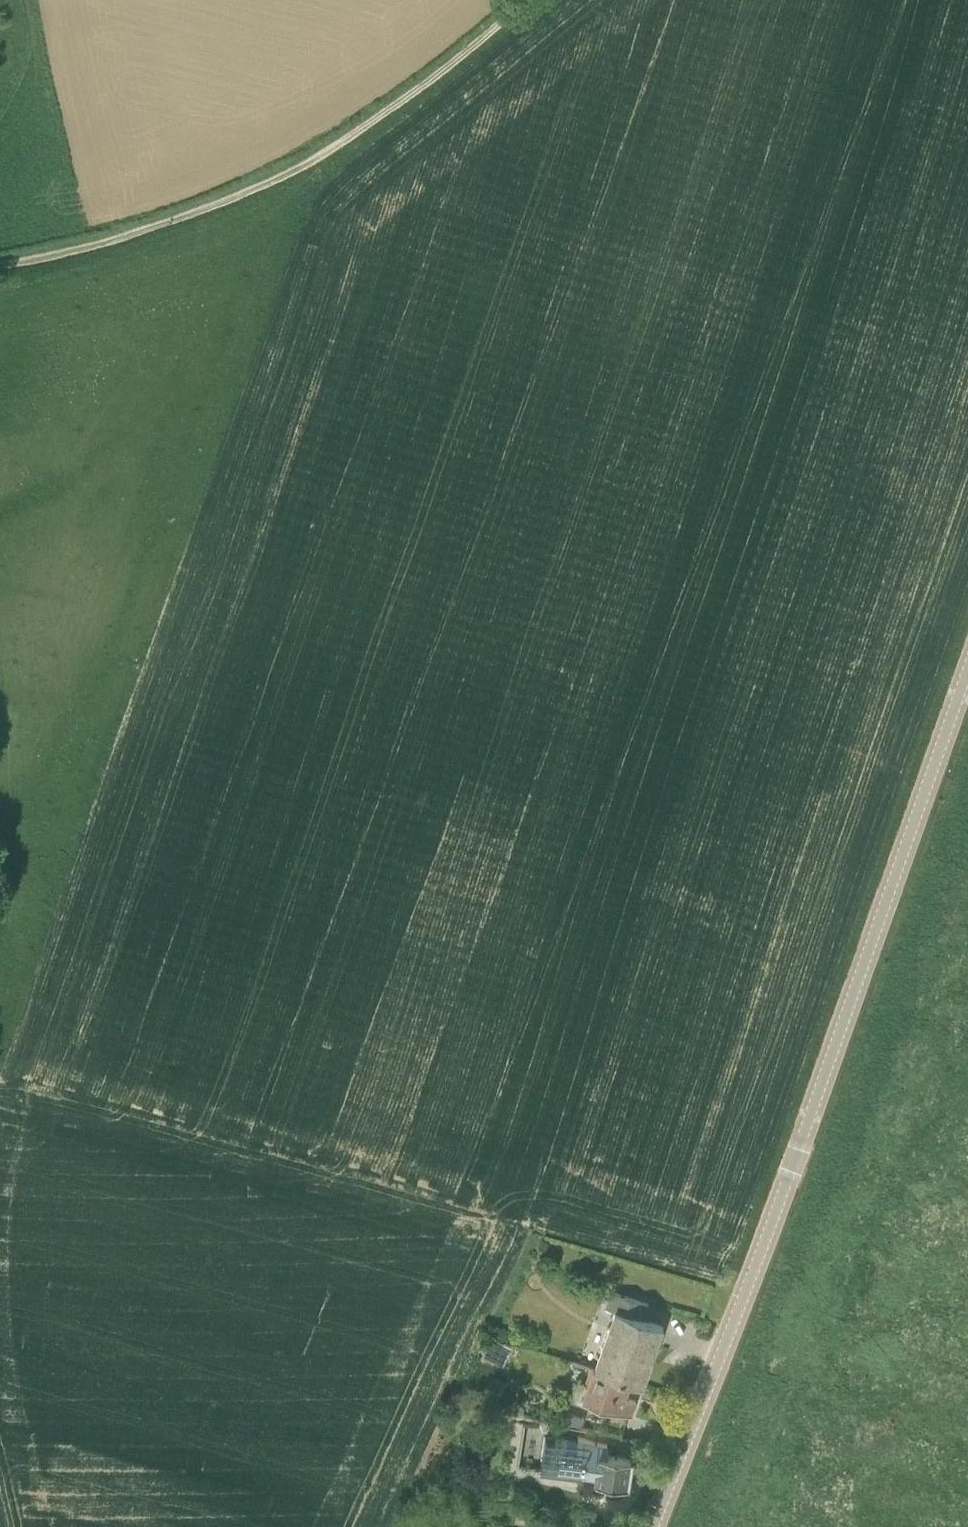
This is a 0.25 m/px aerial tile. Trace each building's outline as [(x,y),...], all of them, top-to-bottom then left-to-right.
[(593,1367),(630,1380),(642,1385),(663,1324),(614,1308),(593,1367)] [(489,1340),(482,1356),(505,1365),(511,1349),(489,1340)] [(629,1420),(631,1416),(635,1400),(624,1397),(630,1380),(593,1367),(587,1384),(578,1380),(571,1399),(589,1405),(590,1402),(619,1412),(618,1417),(629,1420)] [(592,1480),(627,1484),(631,1456),(623,1455),(625,1436),(598,1433),(597,1450),(558,1445),(555,1470),(592,1474),(592,1480)]
